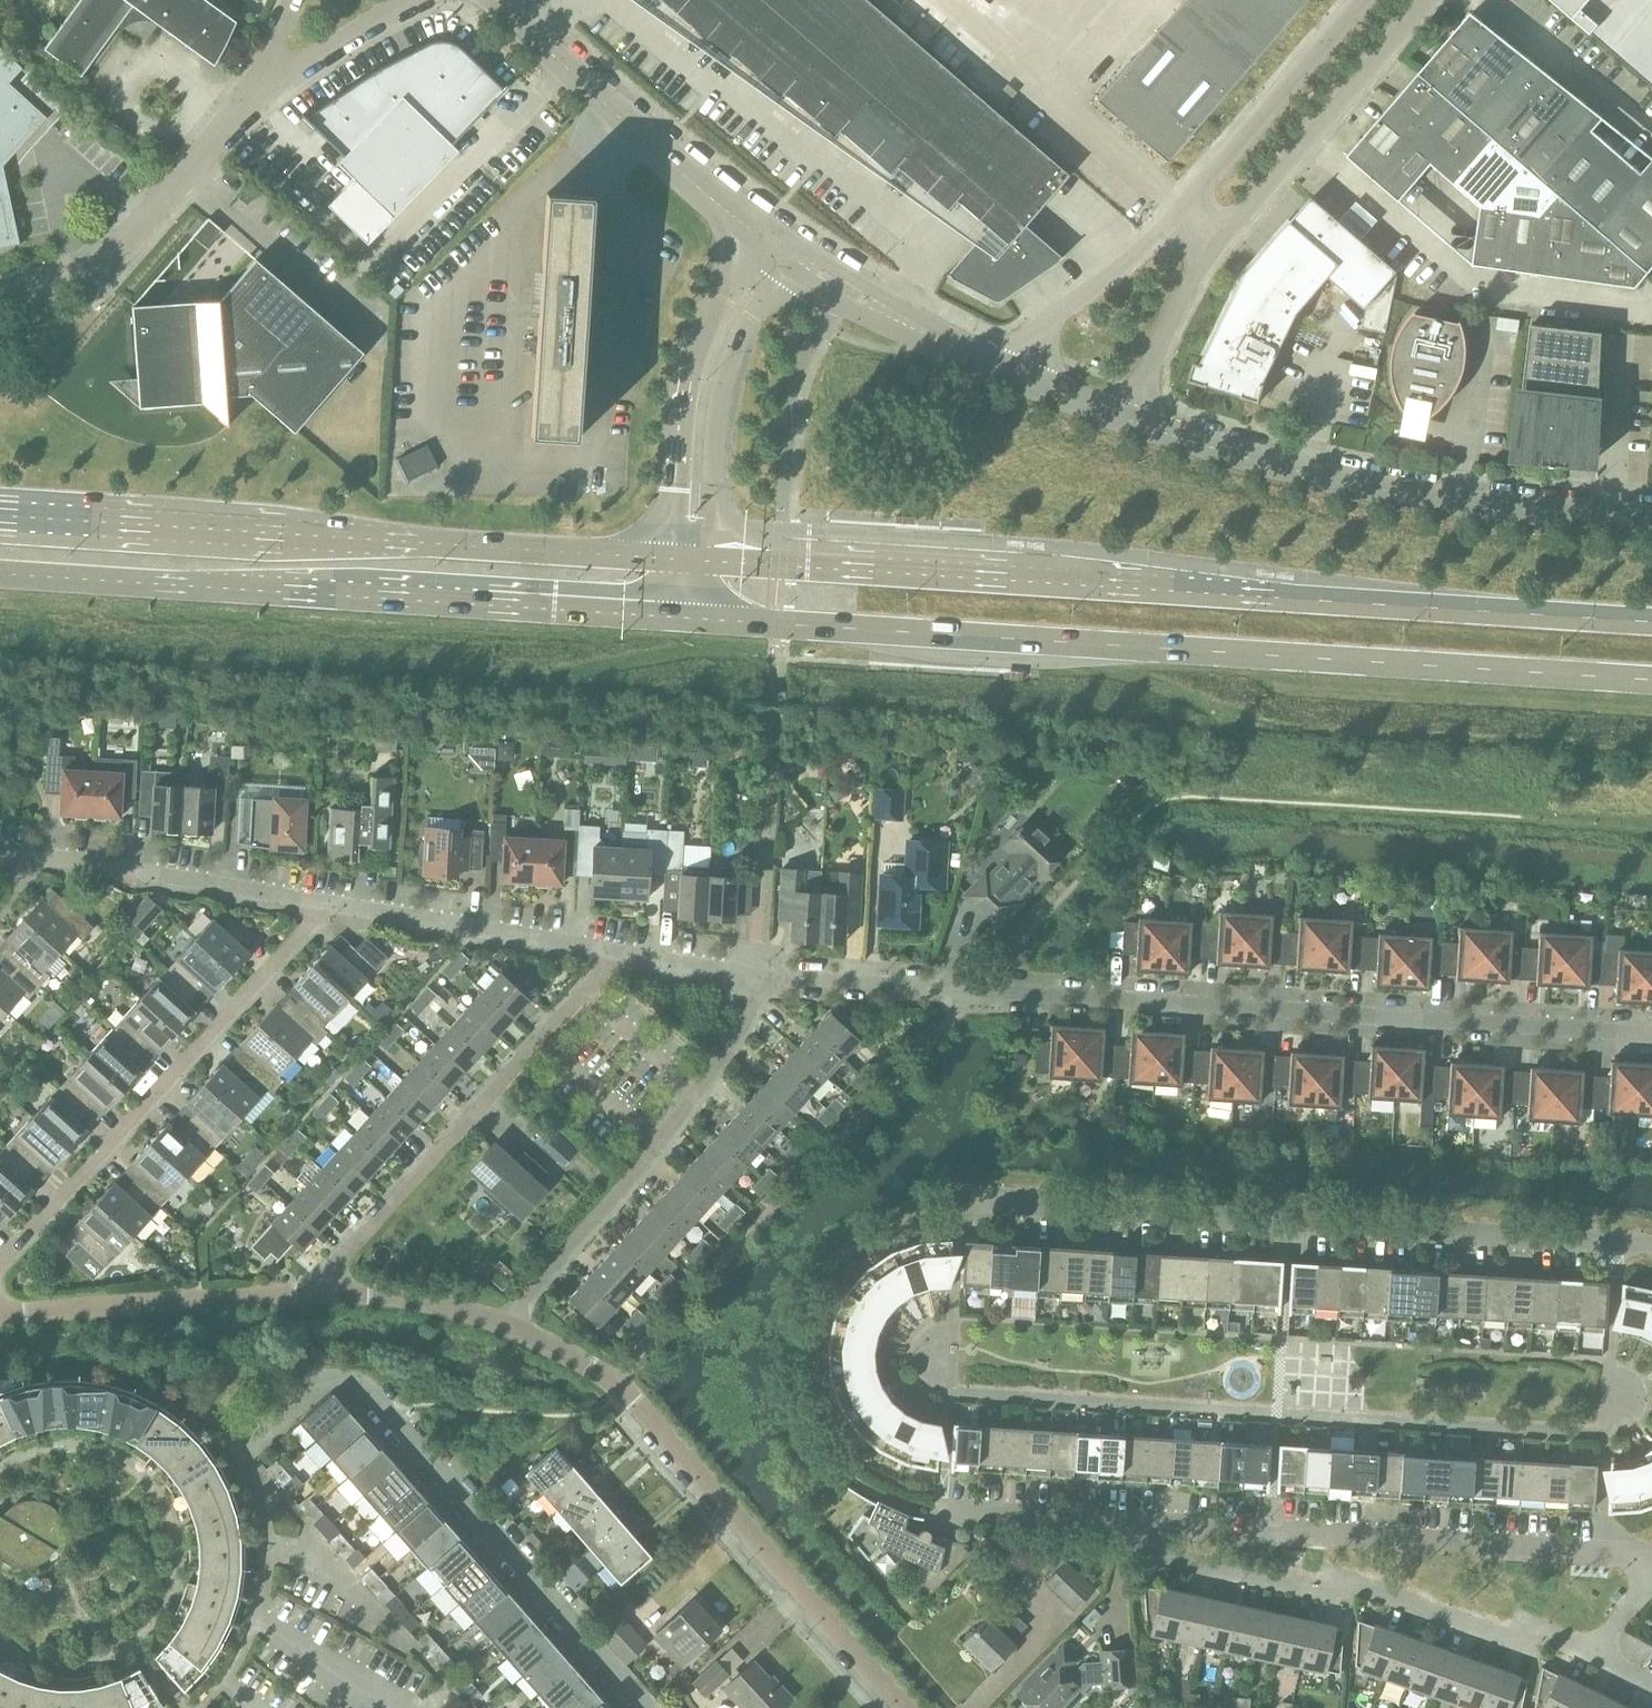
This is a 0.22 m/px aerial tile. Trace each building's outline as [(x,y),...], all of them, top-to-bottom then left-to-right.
[(207,0),(80,0),(45,49),(82,76),(136,1),(211,56),(236,21),(207,0)] [(728,58),(732,54),(782,98),(785,94),(836,137),(841,131),(892,175),(899,167),(949,211),(958,201),(990,229),(950,275),(947,273),(946,275),(991,299),(993,300),(995,300),(997,300),(999,300),(1001,299),(1002,299),(1064,256),(1063,254),(1059,257),(1023,226),(1068,174),(867,0),(661,0),(728,58)] [(1120,71),(1123,73),(1100,99),(1123,119),(1130,113),(1167,157),(1193,136),(1191,133),(1306,0),(1182,0),(1120,71)] [(1651,83),(1651,0),(1556,0),(1651,83)] [(1473,13),(1420,73),(1446,96),(1500,34),(1473,13)] [(1446,96),(1471,118),(1526,55),(1500,34),(1446,96)] [(338,163),(355,179),(329,206),(368,244),(459,150),(452,144),(510,84),(509,83),(503,89),(461,49),(457,46),(450,43),(443,42),(436,42),(429,44),(376,72),(307,118),(301,112),(300,113),(344,156),(338,163)] [(39,110),(9,82),(23,68),(0,47),(0,151),(39,110)] [(1471,118),(1497,140),(1552,75),(1526,55),(1471,118)] [(1446,96),(1420,73),(1398,99),(1424,121),(1446,96)] [(1497,140),(1522,161),(1578,96),(1552,75),(1497,140)] [(1433,163),(1457,185),(1497,140),(1471,118),(1446,96),(1424,121),(1450,143),(1433,163)] [(1605,118),(1578,96),(1522,161),(1547,183),(1593,129),(1594,130),(1605,118)] [(1375,178),(1424,121),(1398,99),(1349,156),(1375,178)] [(1450,143),(1424,121),(1375,178),(1401,201),(1433,163),(1450,143)] [(1554,189),(1572,205),(1619,151),(1594,130),(1593,129),(1547,183),(1554,189)] [(1554,189),(1547,183),(1522,161),(1497,140),(1457,185),(1482,206),(1483,206),(1517,210),(1550,215),(1554,189)] [(1597,227),(1620,201),(1641,176),(1644,173),(1643,172),(1619,151),(1572,205),(1584,215),(1597,227)] [(1643,172),(1644,173),(1641,176),(1651,185),(1651,162),(1643,172)] [(1651,229),(1651,185),(1641,176),(1620,201),(1651,229)] [(1542,274),(1575,278),(1584,215),(1572,205),(1554,189),(1550,215),(1542,274)] [(547,193),(531,436),(578,439),(585,334),(588,329),(590,323),(592,317),(594,311),(595,305),(595,299),(594,292),(593,286),(591,280),(589,274),(594,196),(547,193)] [(1362,238),(1353,230),(1313,196),(1244,276),(1201,364),(1196,362),(1191,380),(1261,401),(1266,384),(1265,384),(1300,313),(1330,277),(1367,309),(1363,328),(1386,333),(1399,272),(1400,271),(1362,238)] [(1614,241),(1650,272),(1651,270),(1651,229),(1620,201),(1597,227),(1614,241)] [(1357,202),(1341,220),(1353,230),(1362,238),(1378,221),(1357,202)] [(9,245),(0,205),(0,247),(9,245)] [(1482,206),(1479,230),(1474,264),(1509,269),(1517,210),(1483,206),(1482,206)] [(1550,215),(1517,210),(1509,269),(1542,274),(1550,215)] [(1584,215),(1575,278),(1608,283),(1614,241),(1597,227),(1584,215)] [(1650,272),(1614,241),(1608,283),(1637,287),(1650,272)] [(202,403),(228,425),(226,396),(251,394),(295,432),(364,352),(256,259),(221,300),(195,301),(196,317),(149,320),(132,306),(140,407),(202,403)] [(1466,330),(1462,321),(1417,311),(1410,319),(1404,327),(1399,336),(1396,346),(1394,356),(1393,366),(1393,376),(1395,386),(1398,396),(1403,405),(1408,414),(1429,418),(1437,413),(1445,406),(1452,398),(1458,390),(1462,381),(1465,371),(1468,361),(1468,351),(1468,340),(1466,330)] [(1498,317),(1497,329),(1518,332),(1520,320),(1498,317)] [(1532,324),(1525,387),(1520,386),(1511,462),(1602,469),(1605,396),(1601,395),(1604,332),(1532,324)] [(440,470),(440,469),(441,468),(442,467),(442,465),(441,464),(431,443),(431,442),(430,442),(429,441),(427,441),(426,441),(425,441),(397,455),(396,456),(395,457),(394,458),(394,459),(394,460),(394,462),(404,482),(405,483),(406,483),(407,484),(408,484),(409,484),(411,484),(440,470)] [(144,721),(176,723),(176,712),(170,712),(170,711),(164,711),(144,711),(144,721)] [(42,755),(47,755),(45,788),(62,789),(61,813),(92,815),(95,771),(74,770),(75,756),(59,756),(60,738),(48,737),(42,750),(42,755)] [(552,739),(543,738),(541,754),(550,755),(552,739)] [(377,740),(376,750),(396,751),(397,741),(377,740)] [(507,760),(513,754),(514,743),(497,742),(496,759),(507,760)] [(479,746),(478,756),(484,762),(493,763),(494,747),(490,747),(488,746),(488,745),(487,746),(486,747),(479,746)] [(584,762),(604,763),(606,746),(585,745),(584,762)] [(245,746),(232,746),(231,759),(244,760),(245,746)] [(629,753),(628,758),(639,758),(640,753),(640,748),(629,748),(629,753)] [(830,756),(829,769),(836,770),(840,765),(840,756),(830,756)] [(96,758),(95,771),(92,815),(121,817),(122,792),(135,793),(137,760),(96,758)] [(798,759),(786,758),(785,775),(797,776),(798,759)] [(826,778),(827,762),(818,762),(817,778),(826,778)] [(718,770),(725,775),(730,768),(723,763),(718,770)] [(210,767),(210,775),(229,776),(229,768),(210,767)] [(988,767),(973,767),(973,783),(988,783),(988,767)] [(152,829),(182,831),(185,786),(186,773),(142,770),(140,804),(154,805),(152,829)] [(204,787),(185,786),(182,831),(212,832),(213,808),(227,809),(229,776),(210,775),(205,774),(204,787)] [(1139,786),(1126,775),(1120,783),(1121,793),(1129,799),(1139,786)] [(390,848),(394,777),(372,776),(370,805),(362,804),(361,810),(330,808),(327,858),(358,860),(359,843),(368,843),(368,847),(390,848)] [(836,802),(848,793),(839,781),(827,789),(836,802)] [(901,819),(903,790),(876,789),(874,818),(901,819)] [(304,801),(252,798),(249,843),(238,841),(237,843),(304,854),(304,852),(277,848),(277,846),(302,848),(304,801)] [(579,827),(579,826),(579,809),(564,808),(563,822),(564,826),(564,840),(536,838),(534,882),(561,884),(563,860),(577,860),(579,827)] [(492,822),(490,855),(503,856),(502,881),(534,882),(536,838),(505,836),(506,823),(506,815),(492,814),(492,822)] [(482,870),(483,839),(484,830),(472,830),(469,832),(469,837),(460,837),(461,818),(426,817),(425,841),(422,841),(420,845),(419,849),(419,853),(419,857),(421,861),(424,862),(423,874),(458,876),(459,866),(467,867),(467,869),(482,870)] [(1058,860),(1065,852),(1028,819),(1004,845),(1012,852),(989,877),(985,874),(965,895),(997,925),(1017,904),(1013,900),(1044,867),(1048,871),(1058,861),(1058,860)] [(591,895),(621,897),(624,847),(606,846),(598,837),(599,827),(579,826),(579,827),(577,861),(592,862),(591,895)] [(624,847),(621,897),(647,899),(649,865),(665,866),(667,830),(647,830),(647,832),(625,831),(624,847)] [(908,840),(906,876),(919,886),(943,887),(946,843),(908,840)] [(707,918),(710,867),(711,846),(682,845),(681,870),(665,868),(663,900),(675,901),(679,907),(678,917),(707,918)] [(737,869),(710,867),(707,918),(734,920),(734,910),(739,904),(751,904),(752,874),(736,873),(737,869)] [(782,868),(779,919),(792,920),(791,930),(791,938),(791,939),(792,939),(800,940),(801,940),(804,943),(808,940),(817,941),(821,893),(820,893),(821,870),(803,869),(782,868)] [(821,893),(817,941),(827,941),(831,945),(834,942),(835,942),(843,942),(844,942),(844,941),(845,933),(845,923),(859,924),(862,873),(840,872),(839,889),(835,893),(821,893)] [(916,927),(919,886),(906,876),(882,874),(879,924),(916,927)] [(39,902),(24,919),(62,953),(78,935),(83,939),(94,927),(56,892),(46,902),(43,899),(42,898),(39,902)] [(130,915),(128,918),(143,931),(162,909),(148,896),(136,909),(130,915)] [(132,905),(126,912),(130,915),(136,909),(132,905)] [(1216,964),(1242,965),(1246,913),(1219,911),(1218,927),(1205,926),(1203,958),(1216,959),(1216,964)] [(1269,963),(1282,963),(1284,932),(1271,931),(1272,914),(1246,913),(1242,965),(1269,967),(1269,963)] [(1296,969),(1322,971),(1326,918),(1299,916),(1298,932),(1284,932),(1282,963),(1296,964),(1296,969)] [(1135,970),(1162,972),(1165,919),(1139,918),(1138,922),(1124,921),(1122,953),(1136,954),(1135,970)] [(1349,968),(1362,969),(1364,937),(1351,936),(1352,920),(1326,918),(1322,971),(1348,972),(1349,968)] [(9,942),(1,952),(40,987),(50,975),(53,978),(67,963),(59,956),(62,953),(24,919),(9,935),(6,939),(7,940),(9,942)] [(213,919),(195,939),(232,973),(248,956),(251,953),(250,952),(249,952),(246,950),(240,944),(247,936),(240,926),(230,920),(223,927),(213,919)] [(1189,958),(1203,958),(1205,926),(1191,925),(1191,921),(1165,919),(1162,972),(1188,974),(1189,958)] [(1458,943),(1444,942),(1442,974),(1456,975),(1456,979),(1482,981),(1485,928),(1459,927),(1458,943)] [(1509,978),(1522,979),(1524,947),(1511,946),(1512,930),(1485,928),(1482,981),(1508,983),(1509,978)] [(143,932),(137,939),(143,944),(149,938),(143,932)] [(1524,947),(1522,979),(1536,980),(1536,984),(1562,986),(1565,933),(1539,932),(1538,948),(1524,947)] [(1375,986),(1401,988),(1405,935),(1378,933),(1378,938),(1364,937),(1362,969),(1375,970),(1375,986)] [(1589,983),(1602,984),(1604,952),(1591,951),(1592,935),(1565,933),(1562,986),(1588,988),(1589,983)] [(1429,973),(1442,974),(1444,942),(1431,941),(1431,937),(1405,935),(1401,988),(1428,989),(1429,973)] [(327,948),(312,964),(350,999),(377,968),(388,957),(366,937),(355,948),(350,943),(340,954),(334,948),(331,946),(332,945),(331,944),(327,948)] [(195,939),(168,968),(195,994),(205,984),(210,989),(213,992),(214,993),(217,990),(232,973),(195,939)] [(1615,1001),(1641,1003),(1645,950),(1618,949),(1618,953),(1604,952),(1602,984),(1616,985),(1615,1001)] [(1645,950),(1641,1003),(1651,1004),(1651,951),(1645,950)] [(460,951),(452,959),(461,968),(469,959),(460,951)] [(8,1012),(24,994),(29,999),(40,987),(1,952),(0,953),(0,1005),(8,1012)] [(452,959),(442,970),(451,979),(461,968),(452,959)] [(493,963),(488,968),(496,976),(501,972),(502,971),(493,963)] [(297,981),(294,985),(295,986),(295,985),(298,988),(304,993),(296,1002),(295,1003),(323,1028),(324,1027),(350,999),(312,964),(297,981)] [(168,968),(141,998),(178,1032),(193,1015),(197,1012),(196,1011),(195,1011),(192,1009),(186,1004),(195,994),(168,968)] [(513,1018),(530,999),(523,992),(525,989),(511,976),(508,979),(501,972),(496,976),(483,991),(513,1018)] [(429,984),(420,995),(429,1003),(437,994),(439,993),(429,984)] [(497,1036),(513,1018),(483,991),(467,1009),(497,1036)] [(429,1003),(428,1005),(436,1012),(446,1002),(437,994),(429,1003)] [(418,996),(410,1006),(419,1014),(428,1005),(418,996)] [(73,1003),(66,997),(60,1004),(66,1011),(73,1003)] [(273,1007),(258,1024),(296,1058),(312,1040),(317,1045),(329,1032),(324,1027),(323,1028),(295,1003),(296,1002),(290,997),(281,1007),(278,1004),(277,1003),(273,1007)] [(141,998),(114,1028),(141,1053),(150,1043),(156,1048),(159,1051),(160,1052),(163,1049),(178,1032),(141,998)] [(371,1014),(381,1024),(393,1010),(383,1001),(376,1008),(371,1014)] [(460,1002),(457,1006),(464,1012),(467,1009),(460,1002)] [(481,1053),(497,1036),(467,1009),(464,1012),(451,1026),(481,1053)] [(843,1058),(860,1039),(852,1032),(854,1029),(841,1017),(838,1019),(830,1012),(813,1031),(843,1058)] [(395,1022),(387,1030),(397,1039),(405,1030),(395,1022)] [(244,1048),(234,1058),(240,1063),(241,1062),(269,1088),(268,1089),(273,1093),(284,1080),(279,1076),(296,1058),(258,1024),(243,1040),(240,1044),(241,1045),(244,1048)] [(1048,1077),(1074,1079),(1078,1026),(1051,1024),(1050,1041),(1036,1040),(1034,1072),(1048,1073),(1048,1077)] [(465,1071),(481,1053),(451,1026),(435,1044),(465,1071)] [(1101,1076),(1115,1077),(1117,1045),(1103,1044),(1104,1028),(1078,1026),(1074,1079),(1101,1081),(1101,1076)] [(114,1028),(87,1057),(124,1091),(140,1075),(143,1071),(142,1070),(141,1071),(138,1068),(132,1063),(141,1053),(114,1028)] [(386,1050),(397,1039),(387,1030),(377,1041),(386,1050)] [(1128,1082),(1154,1084),(1158,1031),(1131,1030),(1130,1046),(1117,1045),(1115,1077),(1128,1078),(1128,1082)] [(813,1031),(797,1049),(827,1076),(843,1058),(813,1031)] [(1181,1081),(1194,1082),(1197,1050),(1183,1049),(1184,1033),(1158,1031),(1154,1084),(1180,1086),(1181,1081)] [(448,1089),(465,1071),(435,1044),(419,1062),(448,1089)] [(1368,1098),(1394,1100),(1398,1047),(1371,1045),(1370,1061),(1357,1060),(1355,1093),(1368,1093),(1368,1098)] [(1207,1099),(1234,1101),(1237,1048),(1210,1046),(1210,1051),(1197,1050),(1194,1082),(1208,1083),(1207,1099)] [(1421,1097),(1434,1098),(1436,1065),(1423,1065),(1424,1049),(1398,1047),(1394,1100),(1420,1101),(1421,1097)] [(1261,1086),(1275,1087),(1277,1055),(1263,1054),(1263,1050),(1237,1048),(1234,1101),(1260,1103),(1261,1086)] [(797,1049),(781,1067),(810,1094),(827,1076),(797,1049)] [(1287,1104),(1313,1106),(1317,1053),(1290,1052),(1290,1056),(1277,1055),(1275,1087),(1288,1088),(1287,1104)] [(1015,1053),(1014,1064),(1026,1064),(1027,1054),(1015,1053)] [(1341,1092),(1355,1093),(1357,1060),(1343,1060),(1343,1055),(1317,1053),(1313,1106),(1340,1108),(1341,1092)] [(87,1057),(60,1087),(87,1112),(97,1102),(102,1107),(105,1110),(106,1111),(109,1108),(124,1091),(87,1057)] [(362,1058),(354,1067),(363,1076),(372,1066),(362,1058)] [(1608,1113),(1634,1115),(1637,1062),(1611,1061),(1610,1077),(1596,1076),(1594,1108),(1608,1109),(1608,1113)] [(219,1066),(204,1083),(242,1117),(268,1089),(269,1088),(241,1062),(240,1063),(232,1072),(226,1067),(223,1064),(224,1064),(223,1063),(219,1066)] [(432,1107),(448,1089),(419,1062),(403,1079),(432,1107)] [(869,1080),(877,1071),(868,1062),(859,1072),(869,1080)] [(1447,1114),(1473,1116),(1477,1064),(1450,1062),(1450,1066),(1436,1065),(1434,1098),(1448,1099),(1447,1114)] [(1637,1062),(1634,1115),(1651,1116),(1651,1063),(1637,1062)] [(1503,1065),(1477,1064),(1473,1116),(1500,1118),(1501,1102),(1514,1103),(1516,1071),(1503,1070),(1503,1065)] [(354,1086),(363,1076),(354,1067),(344,1077),(354,1086)] [(765,1084),(794,1111),(810,1094),(781,1067),(765,1084)] [(1527,1120),(1553,1121),(1557,1069),(1530,1067),(1530,1071),(1516,1071),(1514,1103),(1528,1104),(1527,1120)] [(1583,1070),(1557,1069),(1553,1121),(1580,1123),(1581,1107),(1594,1108),(1596,1076),(1583,1075),(1583,1070)] [(859,1091),(869,1080),(859,1072),(850,1082),(859,1091)] [(403,1079),(386,1097),(416,1124),(432,1107),(403,1079)] [(189,1100),(186,1103),(187,1104),(190,1106),(196,1112),(187,1121),(215,1147),(242,1117),(204,1083),(189,1100)] [(765,1084),(748,1102),(778,1129),(794,1111),(765,1084)] [(60,1087),(33,1116),(70,1150),(86,1134),(89,1130),(88,1129),(87,1130),(84,1127),(78,1122),(87,1112),(60,1087)] [(330,1093),(322,1102),(331,1111),(339,1101),(330,1093)] [(370,1115),(400,1142),(416,1124),(386,1097),(370,1115)] [(836,1115),(844,1106),(835,1098),(827,1106),(836,1115)] [(321,1121),(331,1111),(322,1102),(312,1113),(321,1121)] [(732,1120),(762,1147),(778,1129),(748,1102),(732,1120)] [(826,1126),(836,1115),(827,1106),(817,1118),(826,1126)] [(384,1160),(400,1142),(370,1115),(354,1133),(384,1160)] [(33,1116),(6,1146),(33,1171),(43,1161),(48,1166),(51,1169),(51,1170),(52,1171),(55,1167),(70,1150),(33,1116)] [(732,1120),(716,1138),(746,1165),(762,1147),(732,1120)] [(165,1125),(150,1142),(188,1176),(190,1174),(215,1147),(187,1121),(178,1131),(172,1126),(169,1123),(170,1123),(169,1122),(165,1125)] [(1604,1121),(1594,1123),(1595,1133),(1605,1132),(1604,1121)] [(298,1129),(289,1138),(299,1146),(307,1137),(298,1129)] [(367,1178),(384,1160),(354,1133),(338,1150),(367,1178)] [(803,1150),(811,1141),(802,1133),(794,1142),(803,1150)] [(289,1157),(299,1146),(289,1138),(280,1148),(289,1157)] [(716,1138),(700,1155),(729,1183),(746,1165),(716,1138)] [(135,1159),(132,1162),(133,1163),(136,1165),(142,1171),(133,1181),(161,1206),(186,1179),(188,1176),(150,1142),(135,1159)] [(793,1161),(803,1150),(794,1142),(784,1153),(793,1161)] [(0,1152),(0,1195),(16,1210),(32,1193),(35,1189),(34,1188),(33,1189),(30,1186),(24,1181),(33,1171),(6,1146),(0,1152)] [(542,1191),(534,1184),(546,1171),(525,1151),(513,1164),(494,1147),(473,1169),(491,1185),(486,1189),(509,1210),(513,1205),(522,1214),(542,1191)] [(351,1195),(367,1178),(338,1150),(322,1168),(351,1195)] [(700,1155),(684,1173),(713,1200),(729,1183),(700,1155)] [(253,1170),(242,1161),(237,1166),(247,1176),(253,1170)] [(265,1164),(257,1173),(267,1181),(274,1173),(265,1164)] [(335,1213),(351,1195),(322,1168),(305,1186),(335,1213)] [(771,1185),(778,1176),(769,1168),(761,1177),(771,1185)] [(267,1181),(257,1173),(247,1184),(256,1192),(267,1181)] [(667,1191),(697,1218),(713,1200),(684,1173),(667,1191)] [(190,1174),(188,1176),(193,1181),(196,1184),(198,1181),(190,1174)] [(760,1196),(771,1185),(761,1177),(751,1188),(760,1196)] [(111,1185),(96,1201),(134,1236),(161,1206),(133,1181),(124,1191),(118,1185),(115,1183),(116,1182),(115,1181),(111,1185)] [(335,1213),(305,1186),(289,1204),(319,1231),(335,1213)] [(651,1209),(681,1236),(697,1218),(667,1191),(651,1209)] [(1,1226),(16,1210),(0,1195),(0,1227),(1,1226)] [(134,1236),(96,1201),(78,1222),(88,1231),(79,1240),(106,1266),(134,1236)] [(737,1221),(745,1212),(736,1203),(728,1212),(737,1221)] [(302,1250),(319,1231),(289,1204),(250,1247),(251,1248),(251,1247),(264,1259),(265,1260),(271,1253),(277,1259),(278,1260),(294,1243),(302,1250)] [(651,1209),(635,1226),(665,1254),(681,1236),(651,1209)] [(727,1232),(737,1221),(728,1212),(718,1223),(727,1232)] [(78,1222),(69,1232),(79,1240),(88,1231),(78,1222)] [(635,1226),(619,1244),(649,1271),(665,1254),(635,1226)] [(704,1256),(712,1247),(703,1238),(694,1248),(704,1256)] [(929,1291),(947,1290),(950,1241),(919,1244),(918,1244),(929,1291)] [(964,1291),(988,1293),(991,1244),(966,1243),(964,1291)] [(619,1244),(603,1262),(632,1289),(649,1271),(619,1244)] [(893,1252),(891,1253),(913,1298),(920,1294),(929,1291),(918,1244),(893,1252)] [(1015,1246),(991,1244),(988,1293),(1012,1295),(1015,1246)] [(1012,1295),(1036,1296),(1039,1247),(1015,1246),(1012,1295)] [(1063,1249),(1039,1247),(1036,1296),(1060,1298),(1063,1249)] [(694,1267),(704,1256),(694,1248),(685,1258),(694,1267)] [(1084,1299),(1087,1250),(1063,1249),(1060,1298),(1084,1299)] [(1111,1252),(1087,1250),(1084,1299),(1108,1301),(1111,1252)] [(1108,1301),(1132,1302),(1135,1253),(1111,1252),(1108,1301)] [(867,1269),(900,1306),(905,1301),(913,1298),(891,1253),(867,1269)] [(1159,1255),(1135,1253),(1132,1302),(1156,1304),(1159,1255)] [(1156,1304),(1180,1305),(1183,1256),(1159,1255),(1156,1304)] [(1207,1258),(1183,1256),(1180,1305),(1204,1307),(1207,1258)] [(1204,1307),(1228,1308),(1231,1259),(1207,1258),(1204,1307)] [(1255,1261),(1231,1259),(1228,1308),(1252,1310),(1255,1261)] [(1255,1261),(1252,1310),(1278,1311),(1281,1263),(1255,1261)] [(603,1262),(586,1280),(616,1307),(632,1289),(603,1262)] [(1314,1314),(1317,1265),(1292,1263),(1289,1312),(1314,1314)] [(1341,1266),(1317,1265),(1314,1314),(1338,1315),(1341,1266)] [(1365,1268),(1341,1266),(1338,1315),(1362,1317),(1365,1268)] [(1389,1270),(1365,1268),(1362,1317),(1386,1318),(1389,1270)] [(848,1291),(889,1318),(893,1311),(898,1306),(900,1306),(867,1269),(867,1270),(848,1291)] [(1413,1271),(1389,1270),(1386,1318),(1410,1320),(1413,1271)] [(1437,1273),(1413,1271),(1410,1320),(1434,1321),(1437,1273)] [(1461,1274),(1437,1273),(1434,1321),(1458,1323),(1461,1274)] [(671,1291),(680,1282),(670,1274),(662,1283),(671,1291)] [(1485,1276),(1461,1274),(1458,1323),(1482,1325),(1485,1276)] [(1485,1276),(1482,1325),(1506,1326),(1509,1277),(1485,1276)] [(1509,1277),(1506,1326),(1530,1328),(1533,1279),(1509,1277)] [(1533,1279),(1530,1328),(1554,1329),(1557,1280),(1533,1279)] [(586,1280),(569,1299),(577,1306),(575,1308),(589,1321),(591,1319),(599,1326),(616,1307),(586,1280)] [(1581,1282),(1557,1280),(1554,1329),(1578,1331),(1581,1282)] [(1578,1331),(1603,1332),(1606,1284),(1581,1282),(1578,1331)] [(661,1302),(671,1291),(662,1283),(652,1293),(661,1302)] [(1637,1337),(1651,1294),(1651,1290),(1622,1285),(1619,1333),(1635,1337),(1637,1337)] [(834,1319),(881,1334),(884,1326),(889,1318),(848,1291),(847,1292),(834,1317),(834,1319)] [(1637,1337),(1638,1337),(1651,1345),(1651,1344),(1651,1294),(1637,1337)] [(638,1327),(647,1317),(637,1309),(629,1319),(638,1327)] [(629,1337),(638,1327),(629,1319),(619,1329),(629,1337)] [(829,1346),(829,1348),(877,1350),(878,1342),(881,1334),(834,1319),(829,1346)] [(831,1377),(831,1378),(879,1368),(878,1366),(877,1359),(877,1350),(829,1348),(829,1350),(831,1377)] [(840,1404),(840,1405),(884,1383),(881,1375),(879,1368),(831,1378),(840,1404)] [(827,1370),(810,1374),(812,1382),(829,1378),(827,1370)] [(0,1380),(0,1399),(19,1444),(39,1438),(37,1428),(35,1429),(24,1383),(22,1384),(19,1373),(0,1380)] [(52,1379),(51,1379),(55,1425),(54,1425),(55,1435),(74,1434),(75,1435),(79,1378),(52,1379)] [(107,1382),(79,1378),(75,1435),(96,1437),(98,1428),(96,1428),(107,1382)] [(814,1391),(831,1387),(829,1378),(812,1382),(814,1391)] [(25,1383),(24,1383),(35,1429),(36,1428),(54,1425),(55,1425),(51,1379),(25,1383)] [(96,1428),(98,1428),(115,1433),(116,1434),(133,1391),(108,1382),(107,1382),(96,1428)] [(857,1430),(893,1398),(892,1396),(889,1391),(884,1383),(840,1405),(841,1406),(856,1429),(857,1430)] [(130,1451),(159,1403),(135,1391),(133,1391),(116,1434),(115,1433),(111,1442),(130,1451)] [(299,1422),(316,1441),(349,1411),(332,1393),(299,1422)] [(899,1403),(893,1398),(857,1430),(858,1431),(877,1448),(880,1450),(907,1409),(899,1403)] [(0,1399),(0,1452),(1,1454),(19,1444),(0,1399)] [(152,1455),(181,1419),(159,1403),(130,1451),(146,1463),(152,1456),(152,1455)] [(907,1409),(880,1450),(904,1462),(906,1463),(922,1416),(915,1414),(907,1409)] [(317,1441),(305,1451),(320,1468),(331,1458),(332,1459),(365,1429),(349,1411),(316,1441),(317,1441)] [(930,1418),(922,1416),(906,1463),(935,1468),(939,1420),(930,1418)] [(167,1469),(202,1439),(181,1419),(152,1455),(152,1456),(166,1468),(167,1469)] [(951,1470),(977,1472),(980,1426),(954,1425),(951,1470)] [(1004,1428),(980,1426),(977,1472),(1001,1473),(1004,1428)] [(1001,1473),(1025,1475),(1028,1429),(1004,1428),(1001,1473)] [(332,1459),(348,1477),(381,1447),(365,1429),(332,1459)] [(1052,1431),(1028,1429),(1025,1475),(1049,1477),(1052,1431)] [(1073,1478),(1076,1433),(1052,1431),(1049,1477),(1073,1478)] [(1100,1434),(1076,1433),(1073,1478),(1097,1480),(1100,1434)] [(1097,1480),(1121,1481),(1124,1436),(1100,1434),(1097,1480)] [(1148,1437),(1124,1436),(1121,1481),(1145,1483),(1148,1437)] [(1145,1483),(1169,1484),(1172,1439),(1148,1437),(1145,1483)] [(171,1491),(218,1461),(202,1439),(167,1469),(166,1468),(158,1475),(171,1491)] [(1196,1440),(1172,1439),(1169,1484),(1193,1486),(1196,1440)] [(1193,1486),(1217,1488),(1220,1442),(1196,1440),(1193,1486)] [(1244,1443),(1220,1442),(1217,1488),(1241,1489),(1244,1443)] [(1244,1443),(1241,1489),(1266,1491),(1269,1445),(1244,1443)] [(525,1473),(541,1492),(572,1465),(556,1446),(525,1473)] [(1277,1491),(1303,1493),(1305,1447),(1280,1446),(1277,1491)] [(397,1466),(381,1447),(348,1477),(336,1486),(352,1504),(364,1495),(397,1466)] [(1329,1449),(1305,1447),(1303,1493),(1327,1494),(1329,1449)] [(1327,1494),(1351,1496),(1353,1450),(1329,1449),(1327,1494)] [(1378,1452),(1353,1450),(1351,1496),(1375,1497),(1378,1452)] [(1378,1452),(1375,1497),(1399,1499),(1402,1453),(1378,1452)] [(1426,1455),(1402,1453),(1399,1499),(1423,1501),(1426,1455)] [(1423,1501),(1447,1502),(1450,1457),(1426,1455),(1423,1501)] [(1630,1461),(1640,1508),(1651,1504),(1651,1471),(1644,1456),(1638,1458),(1630,1461)] [(1473,1458),(1450,1457),(1447,1502),(1471,1504),(1473,1458)] [(1471,1504),(1495,1505),(1497,1460),(1473,1458),(1471,1504)] [(266,1468),(274,1477),(284,1469),(276,1460),(266,1468)] [(1521,1461),(1497,1460),(1495,1505),(1519,1507),(1521,1461)] [(189,1504),(231,1485),(218,1461),(171,1491),(181,1509),(189,1505),(189,1504)] [(1542,1508),(1545,1463),(1521,1461),(1519,1507),(1542,1508)] [(1637,1509),(1640,1508),(1630,1461),(1628,1461),(1612,1462),(1608,1511),(1637,1509)] [(1569,1464),(1545,1463),(1542,1508),(1567,1510),(1569,1464)] [(1569,1464),(1567,1510),(1592,1511),(1595,1466),(1569,1464)] [(588,1483),(572,1465),(541,1492),(557,1511),(588,1483)] [(364,1495),(379,1513),(412,1483),(397,1466),(364,1495)] [(284,1469),(274,1477),(282,1486),(292,1478),(284,1469)] [(379,1513),(395,1531),(428,1501),(412,1483),(379,1513)] [(604,1501),(588,1483),(557,1511),(573,1529),(604,1501)] [(195,1523),(240,1512),(231,1485),(189,1504),(189,1505),(195,1522),(195,1523)] [(509,1497),(501,1487),(492,1495),(500,1505),(509,1497)] [(298,1505),(306,1514),(316,1505),(308,1496),(298,1505)] [(2,1559),(3,1557),(12,1565),(14,1563),(25,1567),(25,1564),(37,1564),(36,1562),(47,1558),(46,1556),(55,1549),(61,1552),(61,1553),(62,1553),(64,1550),(65,1546),(67,1541),(67,1537),(67,1532),(67,1528),(66,1524),(64,1520),(62,1516),(59,1512),(56,1509),(52,1506),(48,1504),(44,1502),(40,1501),(35,1500),(31,1500),(26,1500),(22,1502),(18,1503),(14,1505),(11,1508),(8,1510),(5,1514),(3,1517),(0,1516),(0,1555),(2,1559)] [(444,1519),(428,1501),(395,1531),(411,1549),(444,1519)] [(573,1529),(588,1547),(620,1519),(604,1501),(573,1529)] [(847,1535),(866,1558),(881,1546),(921,1565),(915,1577),(931,1592),(968,1553),(963,1548),(963,1546),(964,1546),(964,1544),(930,1537),(930,1535),(929,1534),(928,1532),(927,1531),(926,1530),(925,1530),(923,1530),(922,1530),(920,1530),(919,1531),(918,1532),(917,1534),(917,1535),(903,1529),(907,1515),(876,1503),(869,1518),(863,1515),(847,1535)] [(324,1514),(316,1505),(306,1514),(314,1523),(324,1514)] [(245,1539),(240,1512),(195,1523),(195,1522),(185,1525),(189,1545),(245,1539)] [(460,1538),(444,1519),(411,1549),(427,1567),(460,1538)] [(636,1538),(620,1519),(588,1547),(604,1565),(636,1538)] [(322,1531),(330,1541),(338,1550),(347,1541),(340,1532),(341,1531),(333,1523),(322,1531)] [(427,1567),(443,1585),(476,1556),(460,1538),(427,1567)] [(651,1556),(636,1538),(604,1565),(620,1583),(624,1580),(630,1575),(631,1574),(636,1569),(651,1556)] [(199,1564),(245,1567),(245,1539),(189,1545),(189,1546),(189,1565),(199,1566),(199,1564)] [(547,1539),(537,1547),(543,1555),(553,1546),(547,1539)] [(347,1541),(338,1550),(345,1559),(355,1550),(347,1541)] [(443,1585),(459,1603),(492,1574),(476,1556),(443,1585)] [(574,1561),(560,1574),(569,1584),(583,1571),(574,1561)] [(1065,1561),(1045,1582),(1074,1610),(1094,1589),(1065,1561)] [(196,1585),(241,1595),(245,1567),(199,1564),(199,1566),(196,1584),(196,1585)] [(379,1577),(371,1568),(361,1577),(369,1586),(379,1577)] [(636,1569),(631,1574),(634,1577),(639,1573),(636,1569)] [(507,1592),(492,1574),(459,1603),(475,1621),(507,1592)] [(630,1575),(624,1580),(628,1585),(635,1579),(631,1574),(630,1575)] [(387,1586),(379,1577),(369,1586),(377,1595),(387,1586)] [(181,1601),(233,1622),(241,1595),(196,1585),(196,1584),(187,1582),(181,1601)] [(1146,1631),(1176,1638),(1186,1594),(1143,1585),(1146,1631)] [(475,1621),(491,1640),(524,1610),(507,1592),(475,1621)] [(1210,1599),(1186,1594),(1176,1638),(1201,1643),(1210,1599)] [(393,1613),(401,1622),(411,1613),(403,1604),(395,1595),(385,1604),(393,1613)] [(1201,1643),(1225,1649),(1235,1605),(1210,1599),(1201,1643)] [(233,1622),(181,1601),(172,1619),(179,1625),(181,1623),(221,1647),(233,1622)] [(659,1634),(684,1661),(718,1630),(692,1602),(669,1624),(670,1624),(659,1634)] [(1260,1610),(1235,1605),(1225,1649),(1250,1654),(1260,1610)] [(540,1629),(524,1610),(491,1640),(507,1658),(540,1629)] [(1250,1654),(1275,1660),(1285,1616),(1260,1610),(1250,1654)] [(411,1613),(401,1622),(409,1631),(418,1622),(411,1613)] [(987,1617),(963,1642),(990,1669),(1014,1644),(1011,1641),(1026,1625),(1014,1613),(999,1628),(987,1617)] [(646,1644),(621,1616),(601,1634),(626,1663),(646,1644)] [(1310,1621),(1285,1616),(1275,1660),(1300,1665),(1310,1621)] [(1361,1669),(1383,1676),(1398,1634),(1357,1620),(1356,1631),(1354,1666),(1361,1669)] [(1310,1621),(1300,1665),(1340,1674),(1341,1661),(1343,1628),(1339,1628),(1310,1621)] [(205,1670),(221,1647),(181,1623),(179,1625),(168,1641),(169,1642),(170,1641),(205,1670)] [(507,1658),(523,1676),(556,1647),(540,1629),(507,1658)] [(427,1632),(417,1640),(425,1649),(435,1640),(427,1632)] [(1422,1643),(1398,1634),(1383,1676),(1407,1685),(1422,1643)] [(425,1649),(433,1658),(443,1650),(435,1640),(425,1649)] [(170,1641),(169,1642),(154,1657),(184,1691),(204,1671),(205,1670),(170,1641)] [(1407,1685),(1431,1693),(1446,1651),(1422,1643),(1407,1685)] [(572,1665),(556,1647),(523,1676),(539,1694),(572,1665)] [(1132,1650),(1101,1652),(1102,1676),(1081,1678),(1081,1683),(1077,1687),(1058,1669),(1071,1656),(1062,1647),(1016,1694),(1021,1699),(1021,1703),(1026,1707),(1058,1707),(1066,1700),(1069,1704),(1079,1704),(1079,1695),(1090,1684),(1103,1683),(1103,1687),(1134,1685),(1132,1650)] [(450,1659),(443,1650),(433,1658),(441,1667),(450,1659)] [(1470,1660),(1446,1651),(1431,1693),(1455,1702),(1470,1660)] [(723,1688),(741,1707),(781,1707),(792,1697),(772,1676),(770,1678),(753,1660),(723,1688)] [(1455,1702),(1472,1707),(1480,1707),(1494,1668),(1470,1660),(1455,1702)] [(0,1668),(0,1669),(0,1670),(0,1707),(7,1707),(23,1669),(4,1661),(0,1668)] [(693,1682),(705,1695),(728,1674),(716,1661),(693,1682)] [(551,1707),(559,1707),(588,1683),(572,1665),(539,1694),(551,1707)] [(1581,1685),(1541,1666),(1538,1684),(1534,1707),(1569,1707),(1581,1685)] [(133,1707),(160,1707),(164,1706),(140,1667),(121,1678),(120,1678),(133,1707)] [(1494,1668),(1480,1707),(1521,1707),(1521,1706),(1527,1680),(1494,1668)] [(39,1684),(40,1684),(42,1676),(23,1669),(7,1707),(33,1707),(39,1684)] [(101,1683),(99,1674),(80,1677),(79,1677),(82,1707),(106,1707),(100,1683),(101,1683)] [(79,1677),(58,1678),(58,1687),(59,1687),(58,1707),(82,1707),(79,1677)] [(106,1707),(133,1707),(120,1678),(121,1678),(121,1677),(101,1683),(100,1683),(106,1707)] [(456,1685),(464,1694),(474,1686),(466,1677),(456,1685)] [(588,1683),(559,1707),(596,1707),(603,1701),(588,1683)] [(59,1687),(58,1687),(40,1684),(39,1684),(33,1707),(58,1707),(59,1687)] [(1581,1685),(1569,1707),(1598,1707),(1603,1696),(1581,1685)] [(482,1695),(474,1686),(464,1694),(472,1703),(482,1695)] [(1179,1707),(1189,1707),(1190,1693),(1180,1693),(1179,1707)] [(1190,1693),(1189,1707),(1191,1707),(1198,1707),(1199,1694),(1190,1693)] [(1241,1697),(1231,1696),(1230,1707),(1240,1707),(1241,1697)] [(1603,1696),(1598,1707),(1626,1707),(1603,1696)] [(1241,1697),(1240,1707),(1249,1707),(1250,1698),(1241,1697)]
